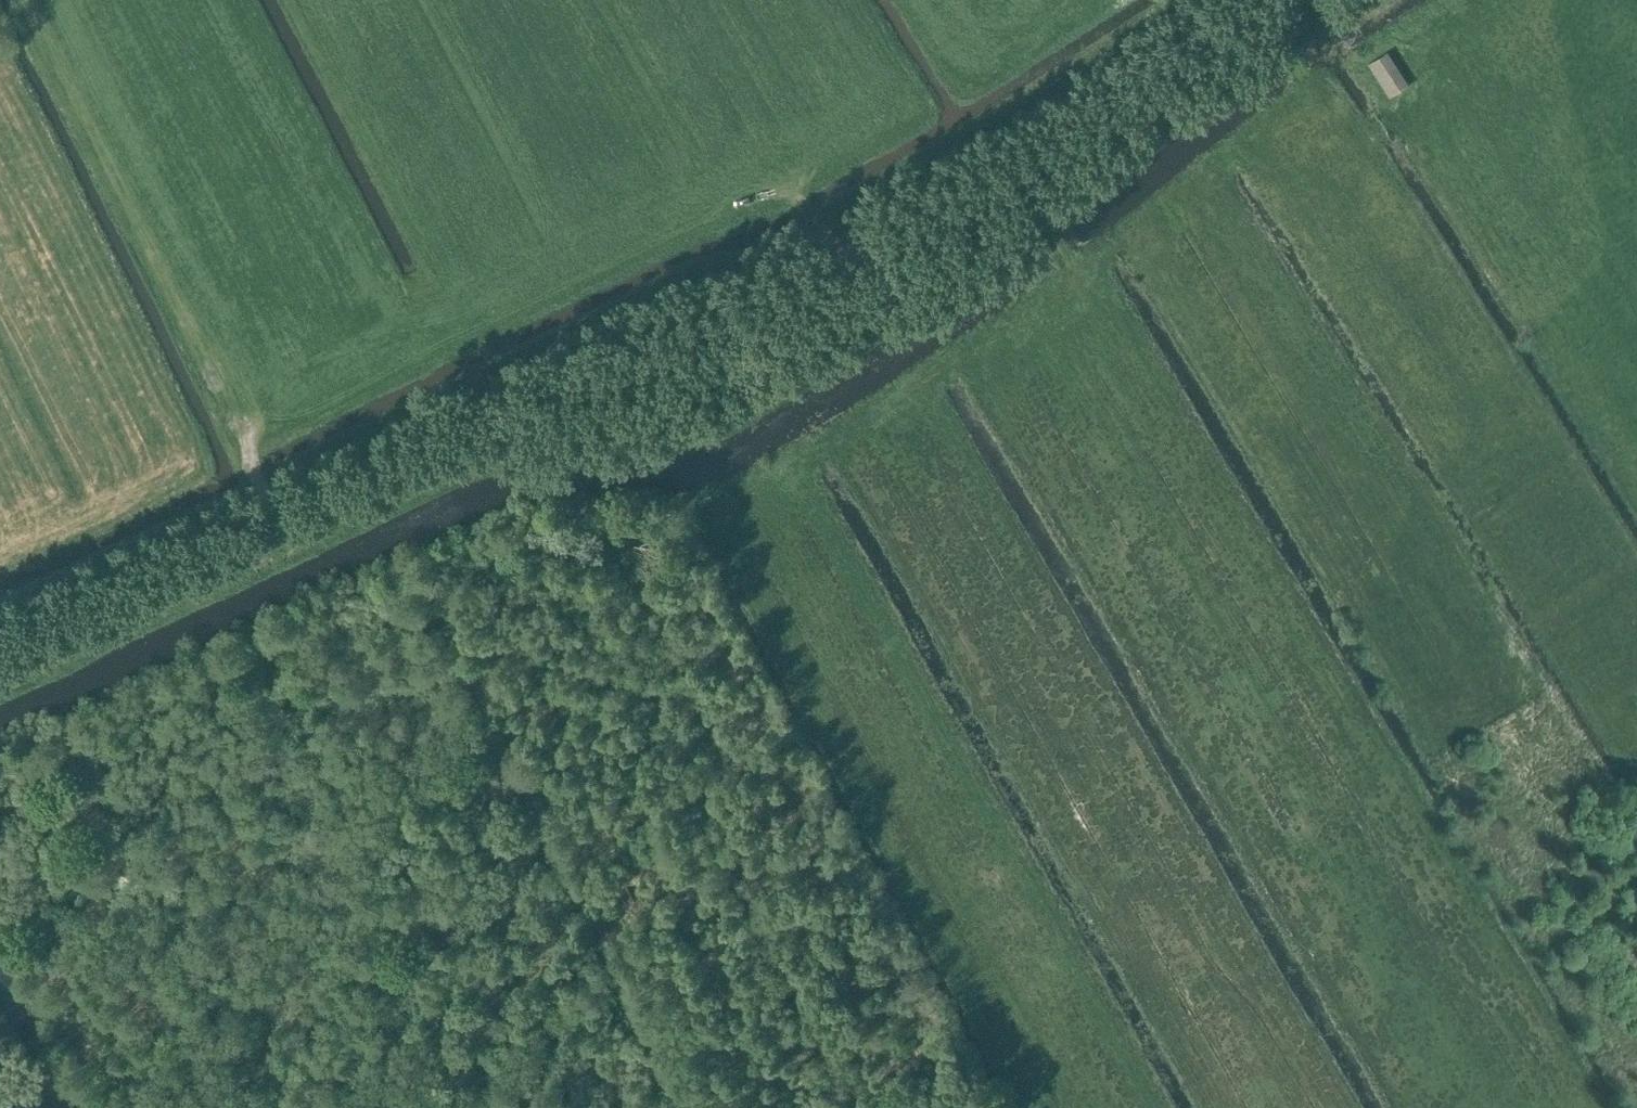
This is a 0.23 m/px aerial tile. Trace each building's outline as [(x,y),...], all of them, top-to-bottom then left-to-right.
[(1409,86),(1389,53),(1369,65),(1389,97),(1409,86)]
